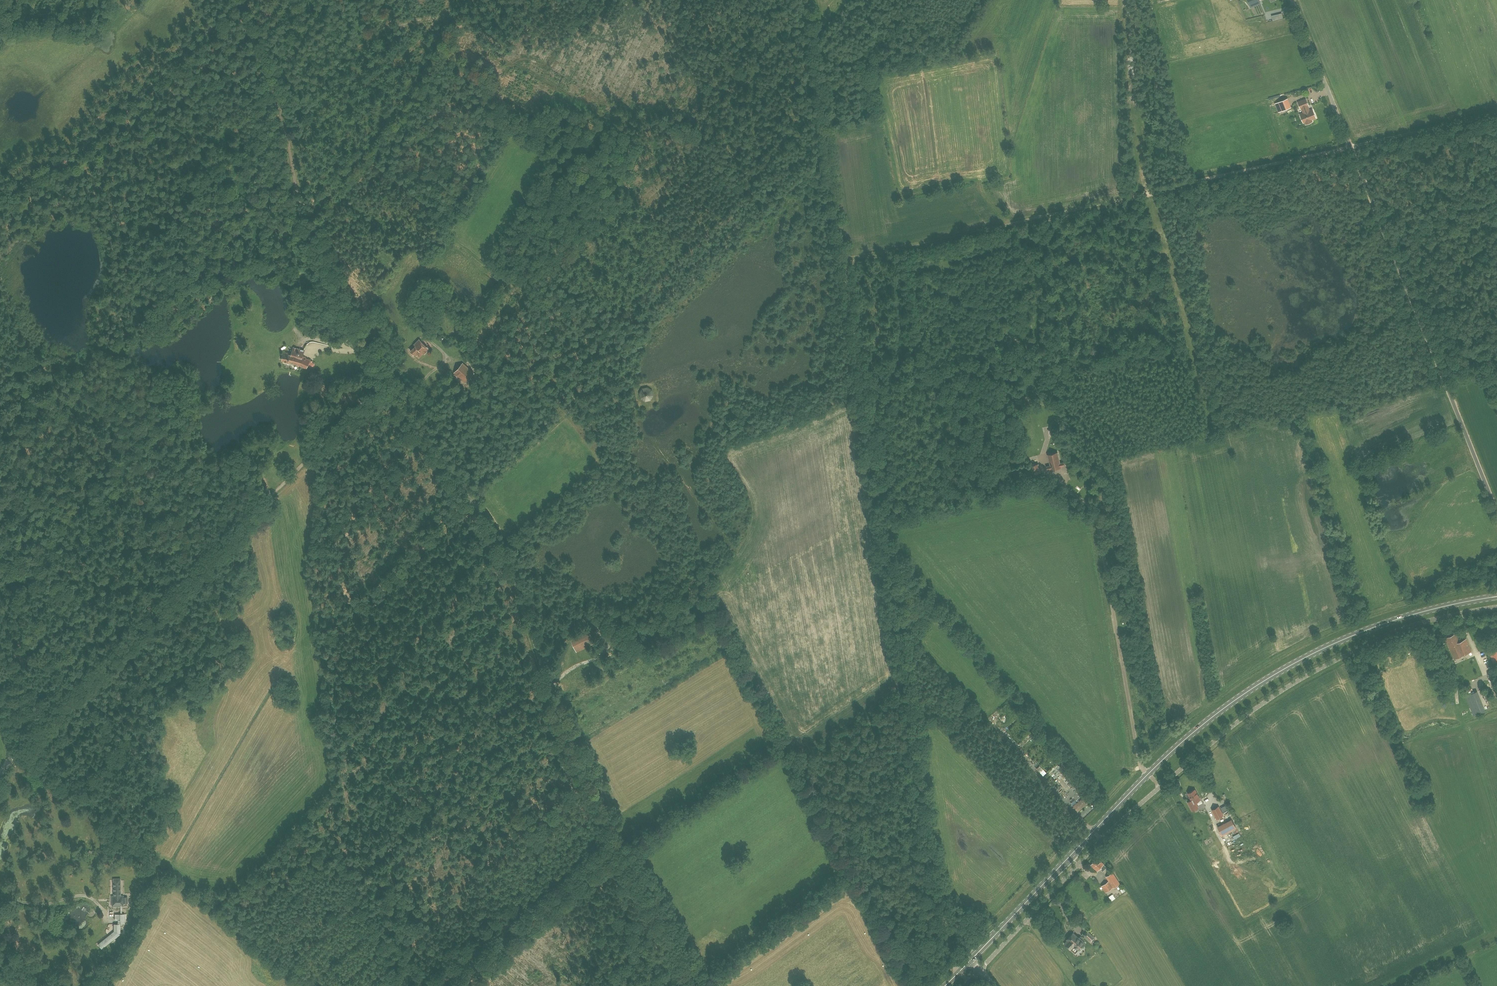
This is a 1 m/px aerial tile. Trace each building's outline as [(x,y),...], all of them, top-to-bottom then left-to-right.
[(1289,108),(1286,99),(1277,103),(1278,104),(1276,105),(1279,112),(1289,108)] [(1301,108),(1303,113),(1300,114),(1304,123),(1305,122),(1306,124),(1312,122),(1311,120),(1316,118),(1312,109),(1309,110),(1308,106),(1308,105),(1306,99),(1298,102),(1301,108)] [(301,291),(302,299),(311,298),(311,291),(301,291)] [(416,346),(411,351),(414,354),(417,356),(418,354),(420,357),(423,353),(424,354),(427,351),(426,350),(428,348),(419,339),(414,344),(416,346)] [(304,350),(293,347),(291,354),(283,352),(283,354),(282,354),(281,357),(282,357),(282,361),(287,361),(287,362),(301,366),(306,369),(307,366),(311,367),(312,368),(314,367),(314,366),(315,365),(314,363),(312,363),(313,361),(310,360),(302,356),(304,350)] [(463,363),(455,372),(466,382),(474,373),(463,363)] [(481,382),(476,388),(479,391),(484,385),(481,382)] [(640,398),(645,401),(651,400),(653,395),(652,390),(648,387),(642,388),(639,393),(640,398)] [(473,391),(467,397),(475,405),(481,399),(473,391)] [(1047,454),(1050,465),(1047,466),(1047,469),(1051,468),(1051,470),(1061,467),(1061,466),(1065,465),(1064,462),(1060,463),(1057,452),(1047,454)] [(1041,472),(1038,463),(1031,465),(1033,474),(1041,472)] [(712,604),(705,608),(707,615),(715,610),(712,604)] [(594,644),(587,630),(570,639),(577,653),(594,644)] [(1460,641),(1459,638),(1457,633),(1445,638),(1454,658),(1471,651),(1466,639),(1460,641)] [(1484,711),(1476,691),(1464,695),(1472,715),(1484,711)] [(1039,765),(1035,768),(1041,776),(1045,773),(1039,765)] [(1195,789),(1188,793),(1191,799),(1187,801),(1192,810),(1198,807),(1195,801),(1200,799),(1195,789)] [(1077,811),(1093,798),(1089,793),(1073,806),(1077,811)] [(1211,809),(1217,819),(1224,815),(1219,805),(1211,809)] [(1229,832),(1224,823),(1218,827),(1222,835),(1229,832)] [(646,831),(640,835),(645,842),(650,838),(646,831)] [(1107,867),(1103,864),(1104,864),(1097,858),(1091,865),(1097,871),(1101,867),(1102,867),(1103,869),(1106,868),(1107,867)] [(1113,873),(1106,877),(1109,881),(1101,886),(1106,892),(1119,883),(1113,873)] [(114,898),(114,906),(120,905),(122,905),(123,905),(123,903),(127,903),(127,897),(123,897),(123,896),(121,896),(120,878),(113,878),(113,896),(112,896),(112,898),(114,898)] [(122,914),(122,905),(120,905),(120,914),(115,914),(115,920),(118,920),(118,924),(114,924),(114,927),(116,927),(116,931),(114,931),(108,936),(98,944),(102,949),(112,940),(111,939),(114,937),(115,938),(120,934),(120,924),(125,924),(124,914),(122,914)] [(1091,941),(1094,937),(1087,931),(1084,934),(1091,941)] [(1075,954),(1078,950),(1084,944),(1073,933),(1066,939),(1068,940),(1065,944),(1075,954)]
